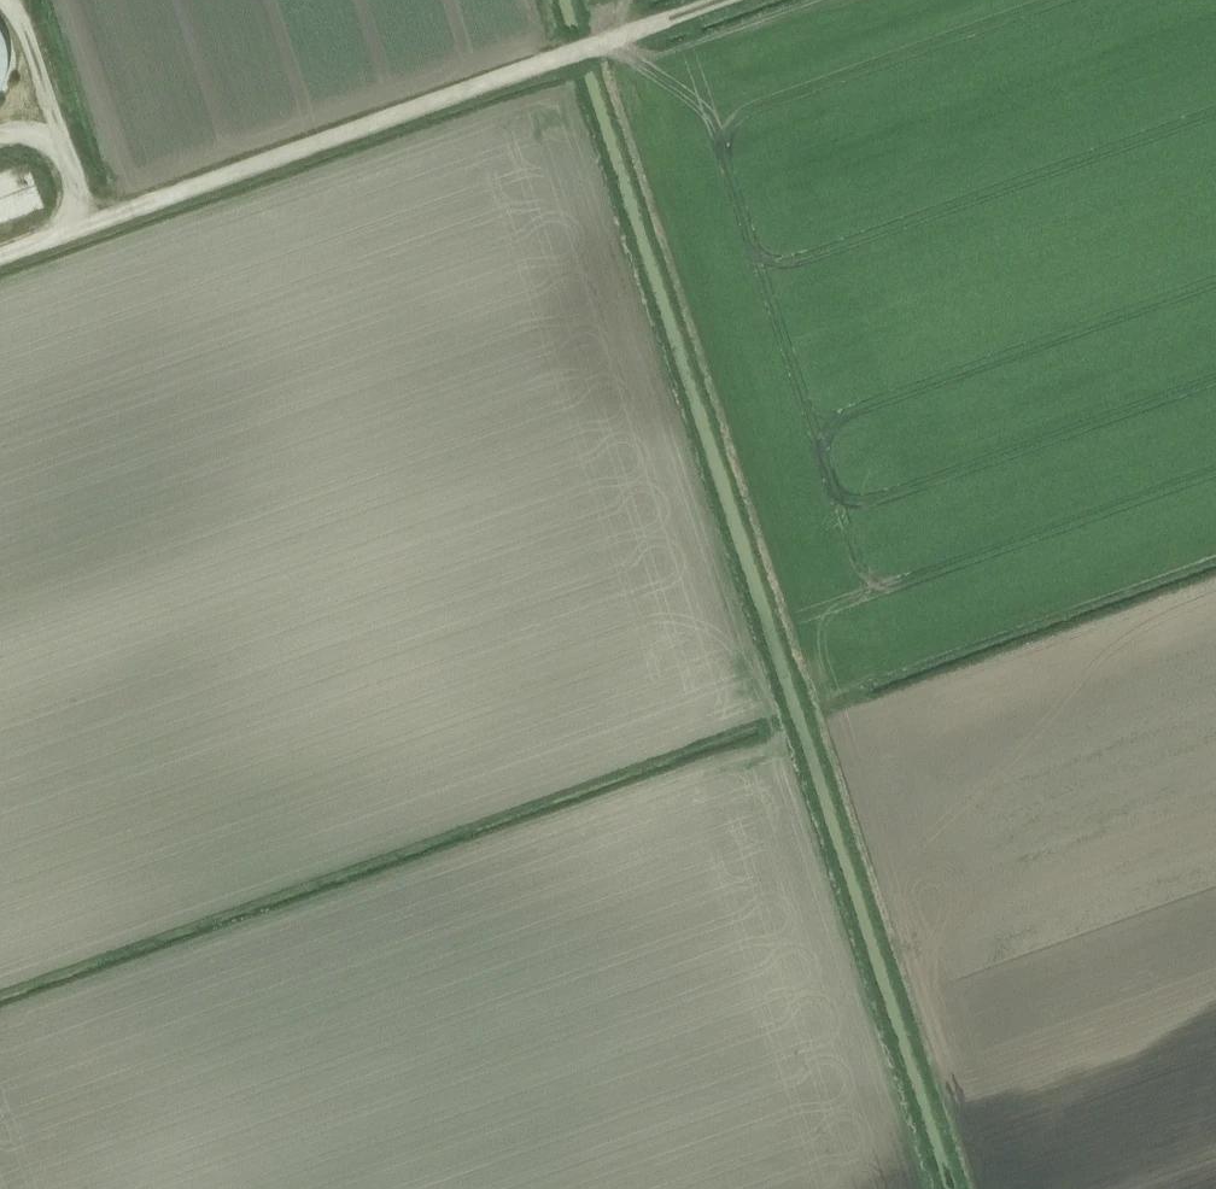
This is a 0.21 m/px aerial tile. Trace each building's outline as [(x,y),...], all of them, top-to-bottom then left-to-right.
[(55,225),(34,158),(0,169),(0,242),(55,225)]
